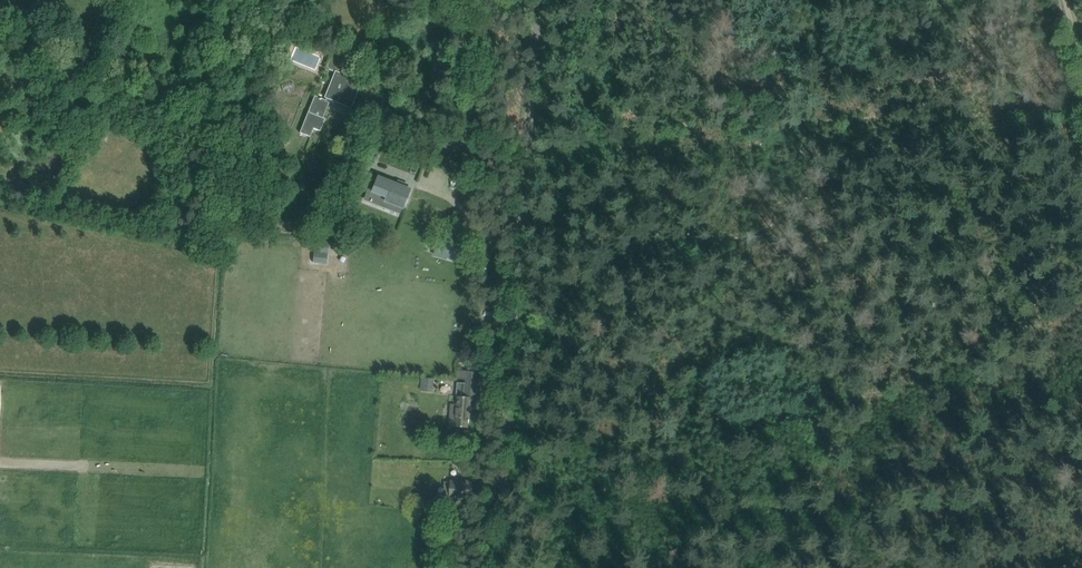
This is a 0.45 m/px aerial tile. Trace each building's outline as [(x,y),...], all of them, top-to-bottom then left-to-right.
[(335,40),(331,50),(340,53),(344,43),(335,40)] [(314,96),(299,134),(310,138),(313,129),(319,132),(324,119),(322,118),(329,103),(333,105),(334,102),(350,108),(361,82),(336,72),(325,98),(325,100),(314,96)] [(7,102),(10,93),(0,90),(0,99),(7,102)] [(366,174),(361,187),(386,197),(383,205),(399,211),(401,207),(403,208),(410,190),(406,188),(407,185),(398,181),(397,185),(392,183),(392,184),(366,174)] [(242,193),(231,192),(230,199),(233,199),(233,217),(242,217),(242,193)] [(436,256),(465,263),(469,247),(440,240),(436,256)] [(450,405),(449,426),(468,427),(470,409),(479,410),(482,372),(467,371),(466,371),(457,371),(456,379),(466,380),(465,383),(458,383),(456,398),(458,398),(457,406),(450,405)] [(421,377),(420,391),(433,392),(434,378),(421,377)] [(472,498),(472,482),(451,481),(451,497),(472,498)] [(427,500),(427,509),(436,510),(437,501),(427,500)]
